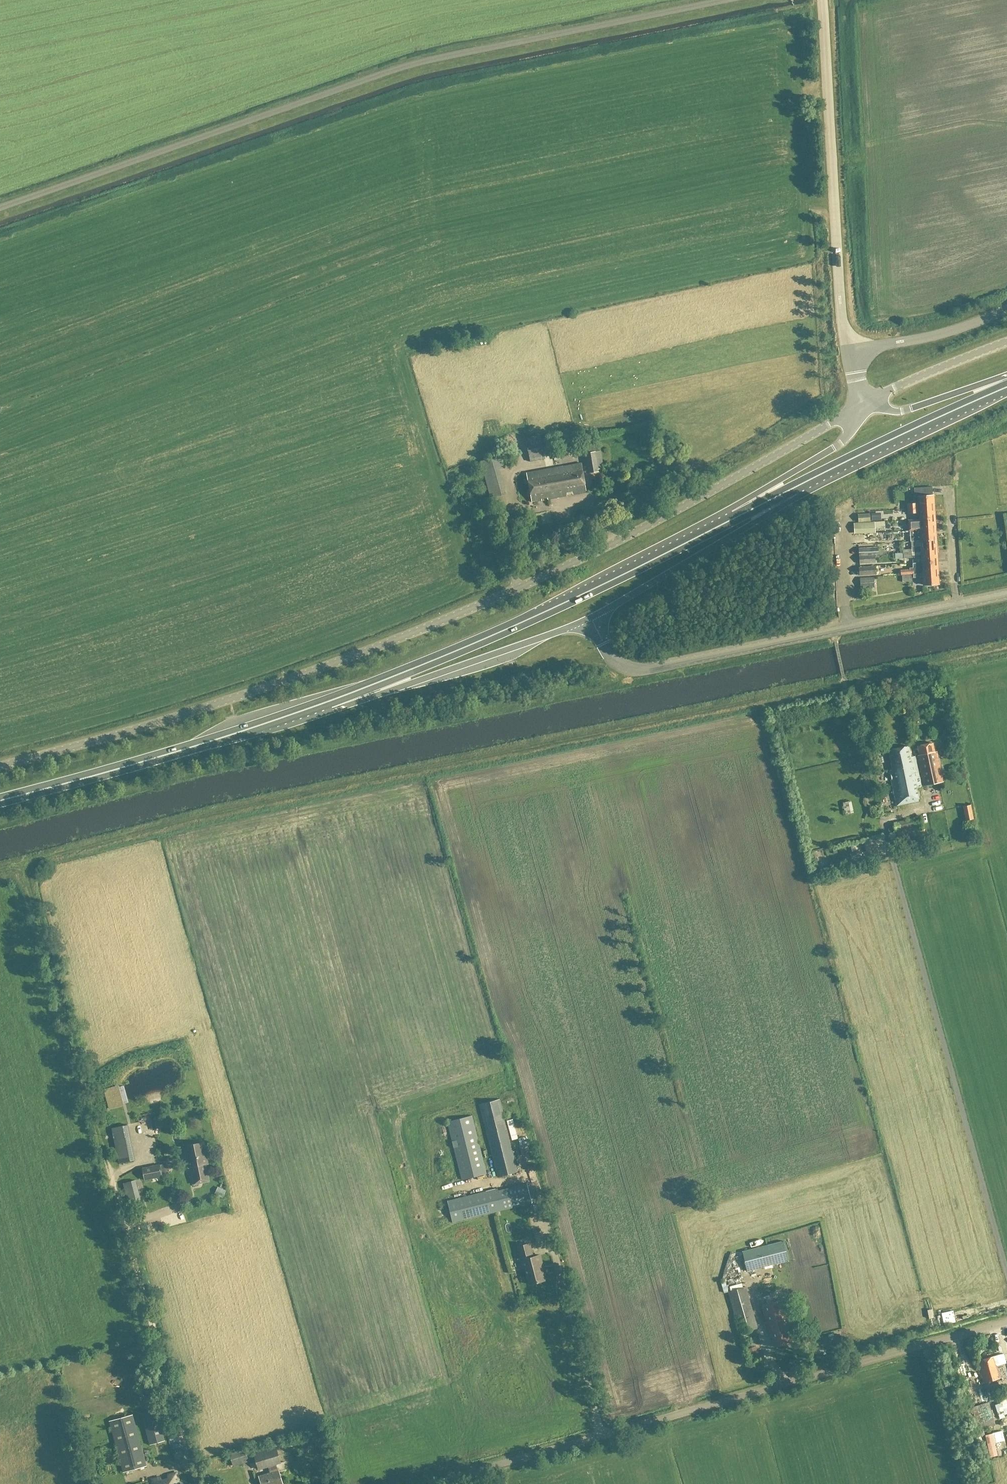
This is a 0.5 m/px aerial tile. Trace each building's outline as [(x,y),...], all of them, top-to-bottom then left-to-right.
[(649,452),(662,451),(661,438),(649,439),(649,452)] [(597,452),(596,445),(585,447),(586,454),(589,474),(598,472),(597,470),(603,469),(600,452),(597,452)] [(506,466),(503,456),(480,461),(483,472),(499,468),(506,466)] [(586,494),(581,464),(562,468),(562,467),(526,474),(532,503),(586,494)] [(907,510),(933,508),(933,496),(932,496),(932,488),(913,489),(914,498),(918,498),(918,504),(907,505),(907,510)] [(608,513),(615,506),(611,502),(604,508),(608,513)] [(919,520),(934,519),(933,508),(907,510),(907,514),(919,514),(919,520)] [(857,515),(857,524),(870,523),(869,514),(857,515)] [(910,532),(935,530),(934,519),(919,520),(907,521),(908,532),(910,532)] [(853,524),(854,535),(875,534),(874,523),(870,523),(857,524),(853,524)] [(910,532),(910,543),(935,541),(935,530),(910,532)] [(902,553),(902,554),(936,552),(935,541),(910,543),(910,550),(899,550),(899,554),(902,553)] [(858,557),(875,556),(878,556),(878,555),(882,555),(881,548),(878,548),(858,549),(858,557)] [(936,552),(902,554),(903,559),(904,559),(912,558),(912,557),(922,556),(922,563),(912,564),(912,565),(937,563),(936,552)] [(875,556),(858,557),(858,565),(875,564),(875,556)] [(900,576),(911,575),(912,575),(912,576),(937,574),(937,563),(912,565),(912,568),(909,568),(909,571),(912,570),(912,571),(899,572),(900,576)] [(858,576),(873,576),(873,575),(875,575),(875,567),(859,568),(858,576)] [(937,574),(912,576),(912,578),(923,578),(923,586),(938,585),(937,574)] [(911,575),(900,576),(901,584),(912,583),(911,575)] [(860,590),(874,589),(873,578),(859,579),(860,590)] [(933,745),(917,748),(919,757),(917,757),(924,786),(942,783),(936,753),(934,753),(933,745)] [(908,747),(888,751),(892,771),(889,771),(896,807),(919,802),(916,790),(920,789),(913,757),(910,758),(908,747)] [(889,762),(880,764),(882,773),(890,771),(889,762)] [(842,803),(844,816),(853,814),(850,802),(842,803)] [(973,820),(970,806),(962,808),(965,822),(973,820)] [(870,816),(866,821),(875,827),(879,823),(870,816)] [(871,840),(874,850),(883,847),(881,837),(871,840)] [(124,1103),(119,1085),(106,1089),(111,1107),(124,1103)] [(499,1100),(478,1105),(496,1177),(517,1172),(499,1100)] [(472,1117),(446,1123),(461,1181),(486,1175),(472,1117)] [(149,1120),(152,1132),(161,1130),(158,1118),(149,1120)] [(111,1129),(118,1164),(135,1161),(128,1126),(111,1129)] [(515,1144),(523,1141),(520,1133),(512,1136),(515,1144)] [(153,1143),(144,1144),(146,1162),(154,1161),(153,1143)] [(206,1150),(204,1150),(203,1143),(183,1147),(188,1169),(191,1169),(194,1186),(209,1182),(205,1165),(208,1165),(206,1158),(208,1157),(209,1156),(208,1150),(206,1150)] [(159,1166),(141,1169),(143,1181),(161,1178),(159,1166)] [(141,1205),(135,1181),(122,1184),(129,1208),(141,1205)] [(497,1189),(446,1202),(451,1224),(531,1204),(526,1185),(497,1192),(497,1189)] [(216,1190),(213,1196),(221,1200),(224,1194),(216,1190)] [(776,1244),(741,1252),(747,1272),(788,1261),(783,1242),(776,1244)] [(529,1244),(517,1248),(523,1270),(524,1270),(528,1285),(544,1281),(540,1266),(542,1265),(539,1256),(533,1258),(529,1244)] [(776,1295),(770,1280),(758,1285),(764,1300),(776,1295)] [(745,1287),(727,1293),(739,1335),(757,1329),(745,1287)] [(781,1302),(761,1307),(768,1333),(770,1332),(774,1347),(791,1343),(786,1328),(788,1327),(781,1302)] [(942,1328),(955,1325),(952,1313),(940,1316),(942,1328)] [(756,1347),(747,1349),(749,1361),(759,1359),(756,1347)] [(1005,1378),(1004,1378),(1001,1365),(996,1366),(993,1357),(978,1361),(980,1369),(979,1370),(983,1384),(1001,1379),(1002,1382),(1006,1381),(1005,1378)] [(966,1385),(967,1392),(978,1390),(977,1384),(966,1385)] [(1006,1394),(1004,1395),(997,1396),(1000,1404),(994,1406),(997,1416),(1003,1414),(1003,1416),(1006,1414),(1006,1394)] [(995,1426),(988,1403),(966,1410),(975,1440),(976,1440),(981,1438),(980,1437),(983,1436),(981,1430),(995,1426)] [(155,1409),(140,1413),(149,1445),(164,1442),(155,1409)] [(132,1416),(108,1422),(121,1473),(146,1467),(132,1416)] [(985,1436),(990,1456),(997,1455),(994,1443),(999,1442),(1004,1441),(1004,1440),(1002,1431),(985,1436)] [(313,1437),(316,1447),(328,1444),(325,1434),(313,1437)] [(981,1438),(976,1440),(979,1452),(984,1451),(981,1438)] [(253,1455),(258,1471),(268,1468),(270,1474),(258,1477),(260,1483),(282,1483),(278,1472),(277,1472),(276,1465),(280,1464),(275,1448),(253,1455)] [(245,1451),(229,1455),(232,1466),(248,1462),(245,1451)] [(160,1478),(150,1481),(151,1483),(178,1483),(175,1474),(166,1476),(167,1479),(161,1481),(160,1478)]
